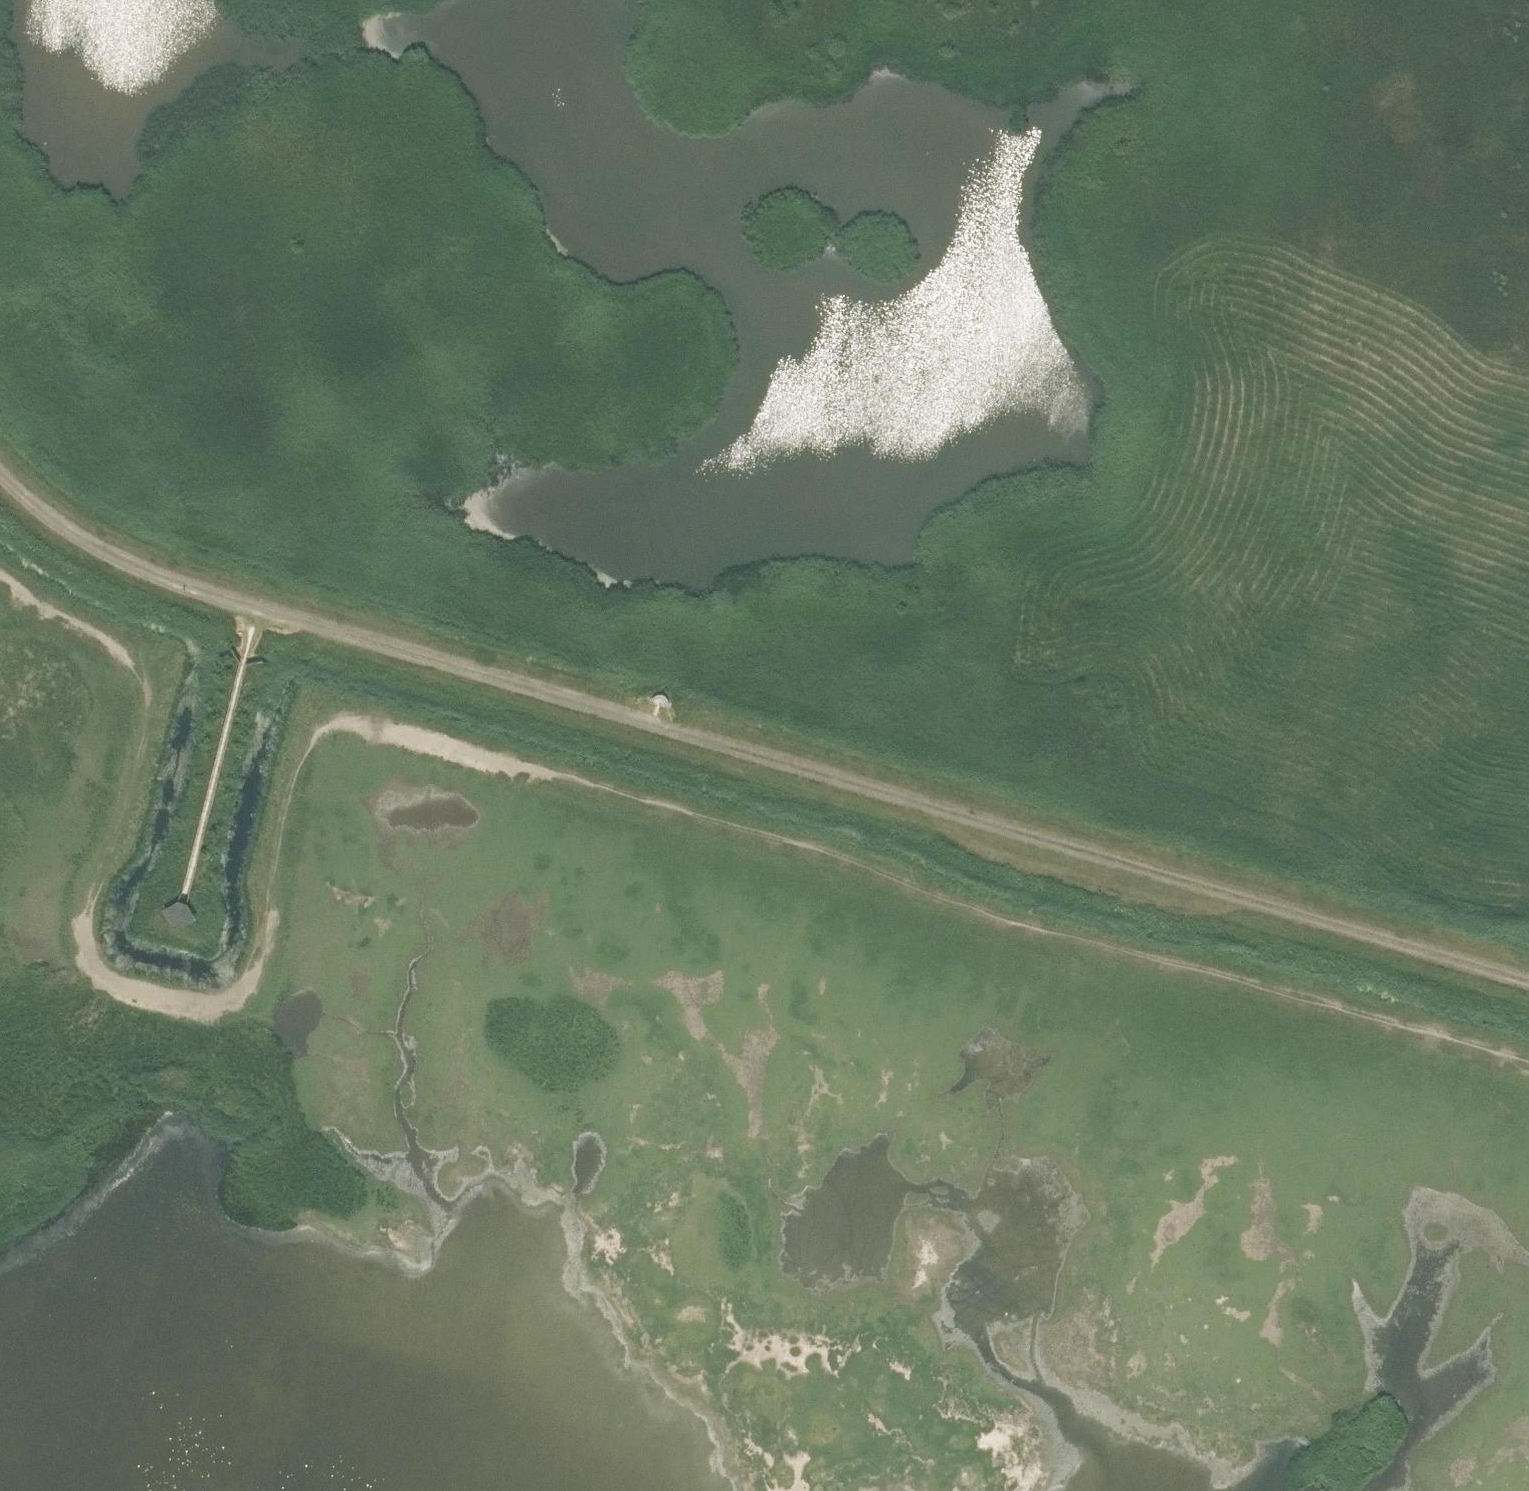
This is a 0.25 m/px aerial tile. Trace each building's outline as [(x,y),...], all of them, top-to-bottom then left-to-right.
[(184,921),(196,914),(187,899),(182,898),(178,897),(164,905),(173,918),(184,921)]
